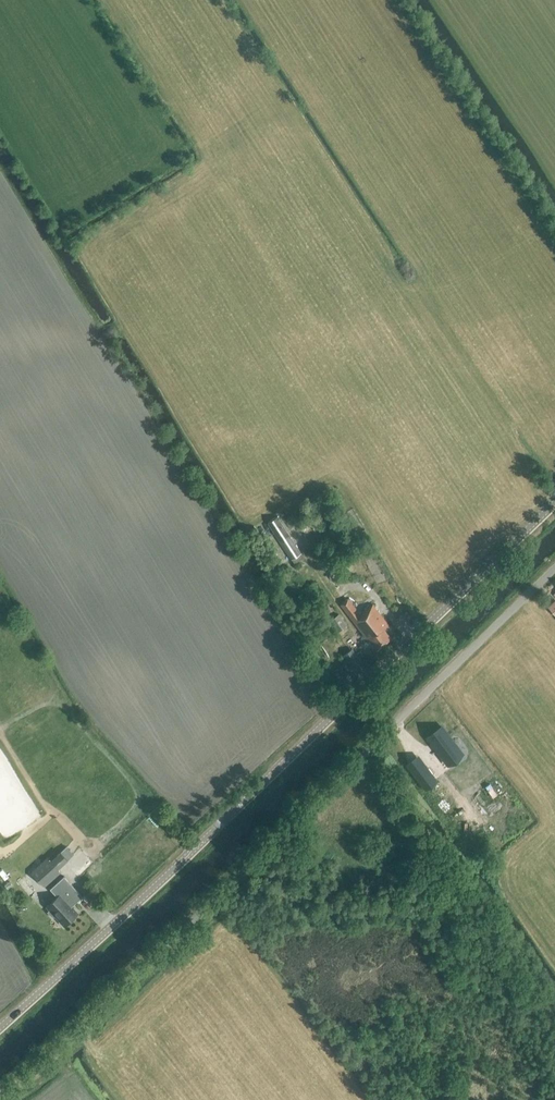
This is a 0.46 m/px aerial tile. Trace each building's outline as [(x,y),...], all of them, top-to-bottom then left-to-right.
[(278,516),(301,554),(310,548),(287,511),(278,516)] [(319,534),(328,528),(319,515),(310,520),(319,534)] [(292,559),(301,553),(277,516),(268,522),(292,559)] [(360,614),(350,600),(348,598),(341,604),(369,641),(362,646),(365,650),(372,645),(376,650),(391,639),(384,629),(389,625),(373,604),(360,614)] [(338,632),(347,626),(339,616),(330,622),(338,632)] [(351,665),(360,658),(353,649),(344,656),(351,665)] [(438,724),(424,735),(442,759),(457,748),(438,724)] [(439,761),(442,760),(434,750),(433,751),(425,741),(418,747),(419,749),(415,753),(428,770),(436,764),(437,766),(440,763),(439,761)] [(412,773),(422,786),(433,777),(423,765),(412,773)] [(435,800),(446,793),(439,784),(430,791),(435,800)] [(48,857),(32,871),(44,885),(60,870),(48,857)] [(48,911),(53,917),(55,916),(64,926),(79,913),(72,905),(76,902),(63,887),(55,894),(57,896),(46,907),(49,910),(48,911)]
